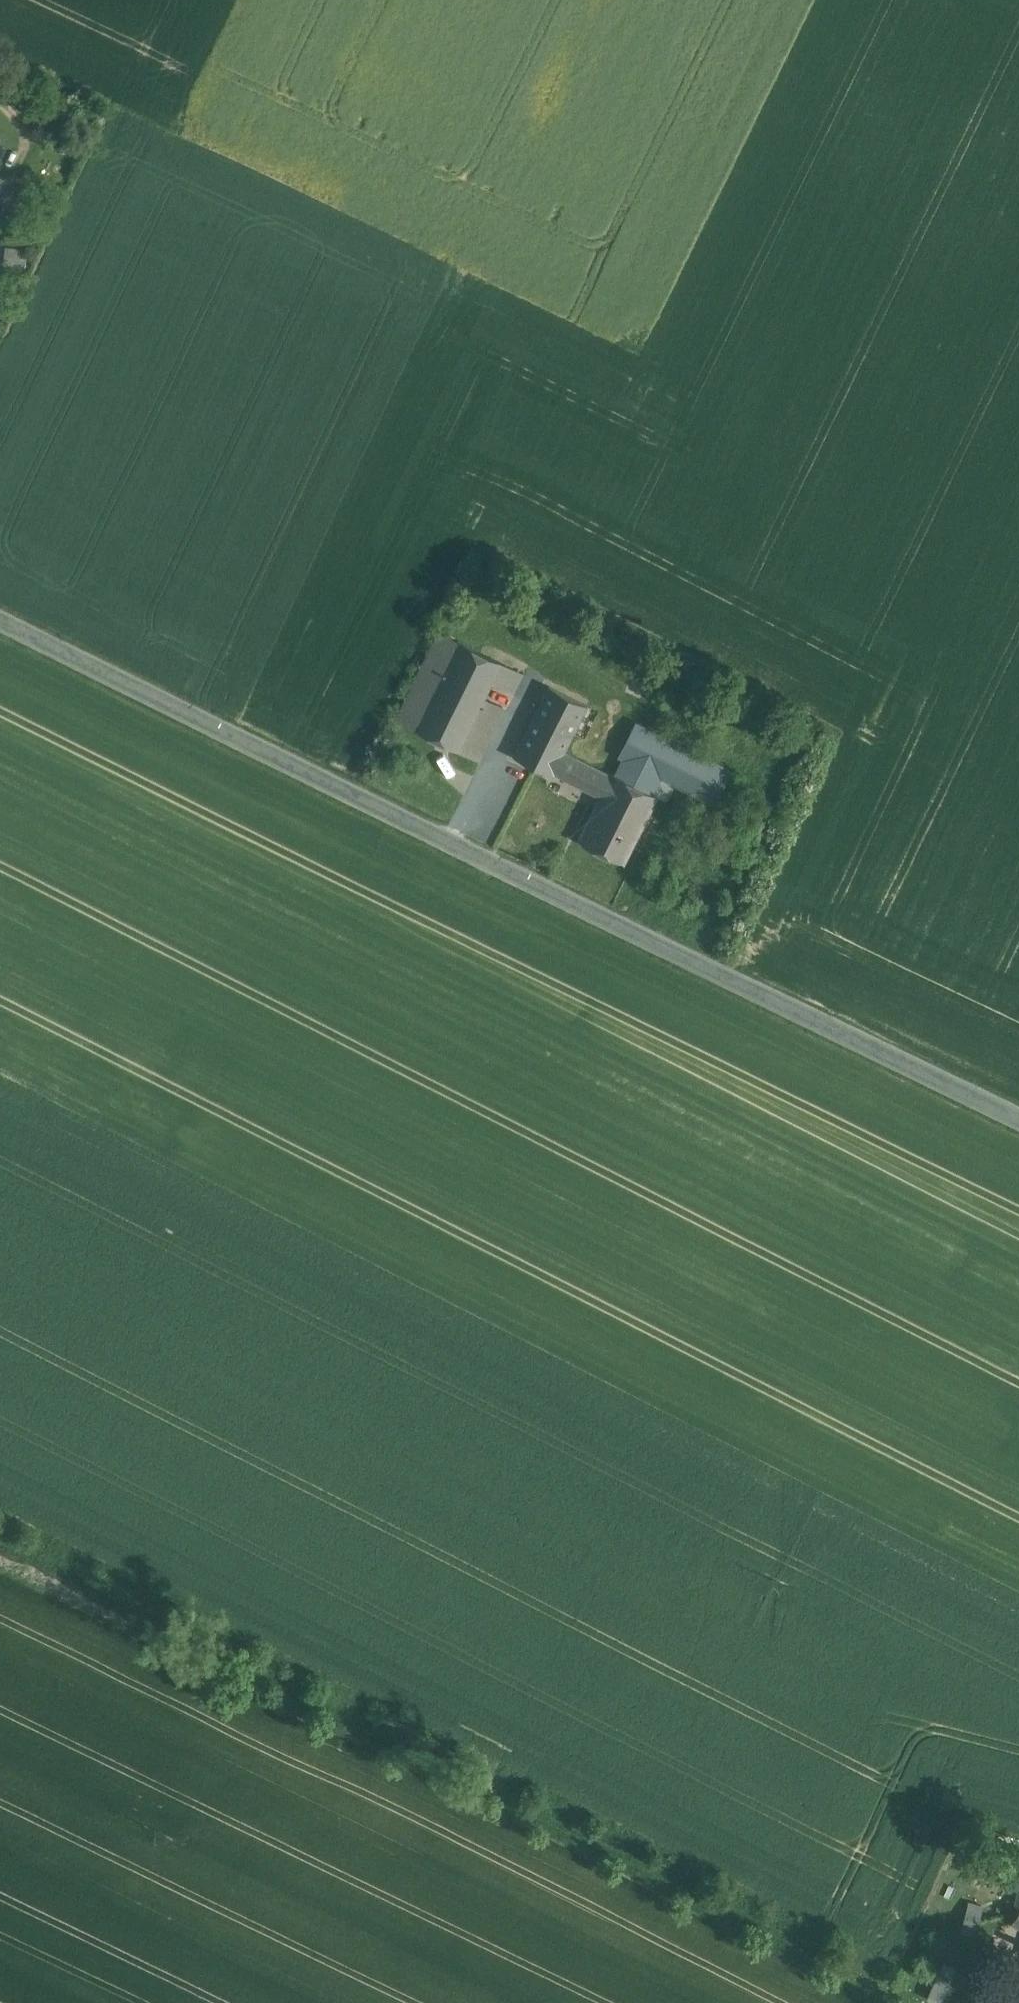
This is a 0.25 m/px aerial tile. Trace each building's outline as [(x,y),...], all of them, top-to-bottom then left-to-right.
[(0,178),(0,204),(3,206),(13,184),(0,178)] [(28,191),(13,184),(3,206),(18,212),(28,191)] [(4,246),(4,263),(25,262),(24,245),(4,246)] [(440,632),(397,718),(415,727),(458,641),(440,632)] [(458,641),(415,727),(458,748),(467,731),(492,681),(501,662),(458,641)] [(519,671),(501,662),(492,681),(510,690),(519,671)] [(549,686),(515,755),(552,774),(553,772),(563,751),(586,705),(549,686)] [(729,771),(637,724),(621,755),(660,775),(713,801),(729,771)] [(485,740),(467,731),(458,748),(476,757),(485,740)] [(611,775),(563,751),(553,772),(601,795),(611,775)] [(660,775),(625,757),(616,775),(651,792),(660,775)] [(616,775),(612,773),(601,795),(578,840),(624,863),(658,796),(651,792),(616,775)] [(968,1898),(959,1930),(975,1934),(983,1902),(968,1898)]
